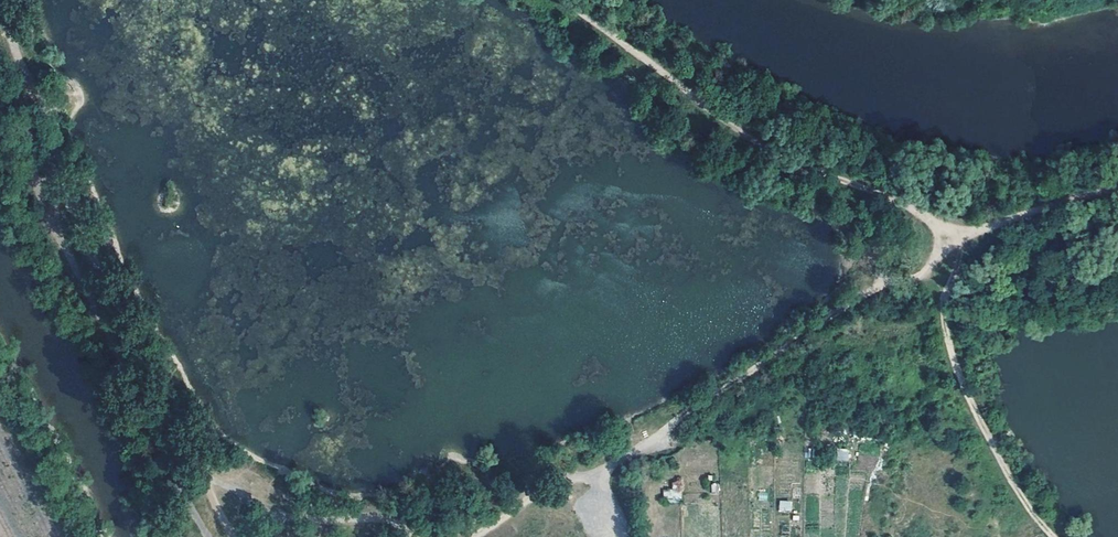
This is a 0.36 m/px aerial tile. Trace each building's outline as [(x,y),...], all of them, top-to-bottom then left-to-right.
[(848,461),(849,450),(837,449),(836,460),(848,461)] [(682,501),(681,479),(671,479),(672,490),(665,490),(665,502),(682,501)] [(779,501),(779,511),(792,511),(792,501),(779,501)]
